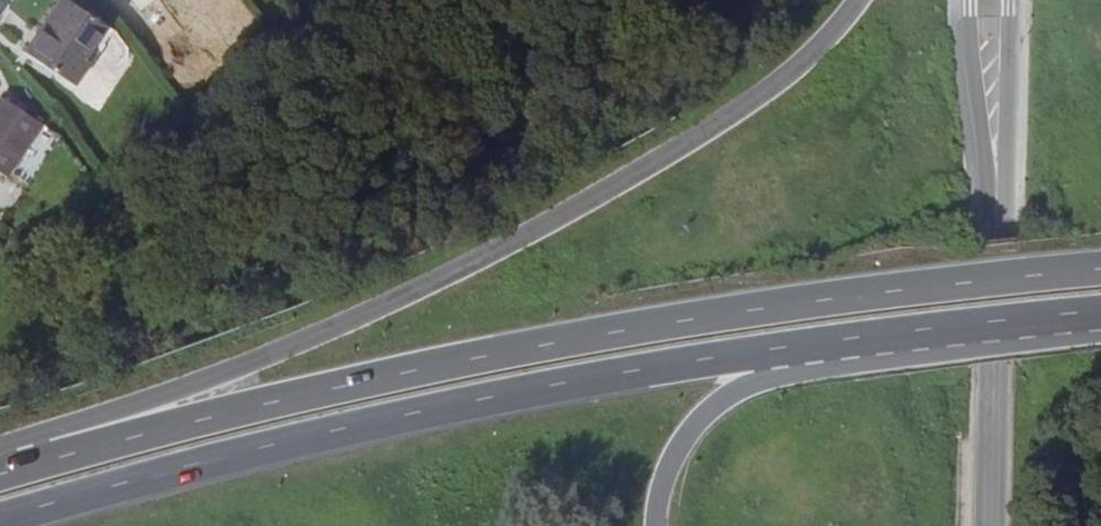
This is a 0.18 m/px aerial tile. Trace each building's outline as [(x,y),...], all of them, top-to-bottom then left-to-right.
[(118,38),(69,3),(29,61),(79,97),(118,38)] [(6,106),(0,116),(0,181),(11,189),(49,135),(6,106)]
